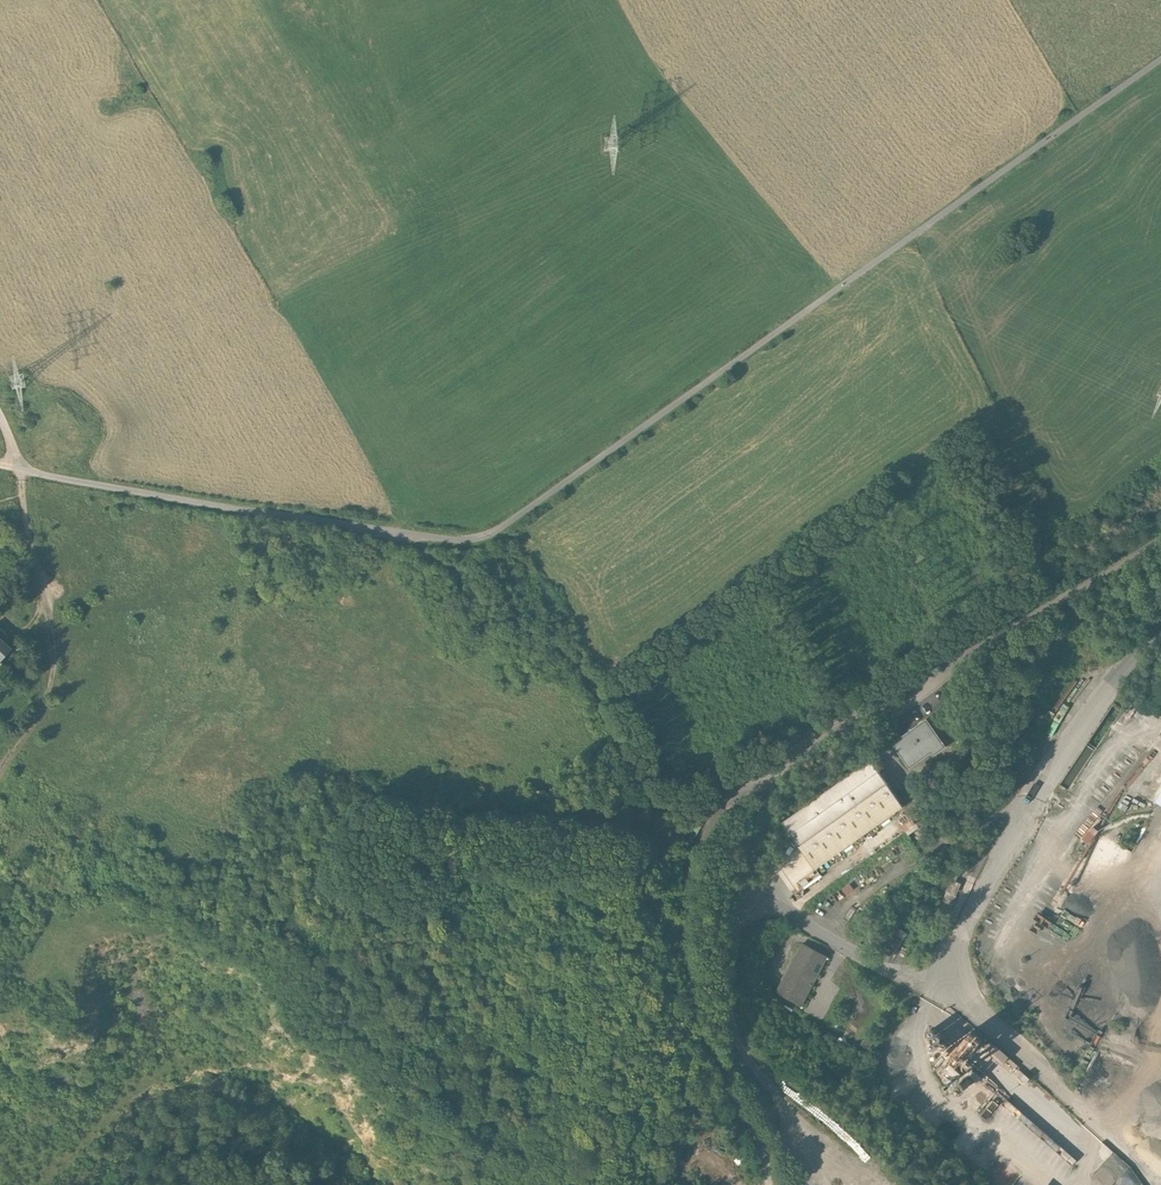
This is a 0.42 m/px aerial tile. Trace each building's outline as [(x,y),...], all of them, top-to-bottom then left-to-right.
[(11,650),(0,639),(0,661),(11,650)] [(920,722),(888,743),(903,766),(935,745),(920,722)] [(1139,744),(1128,758),(1133,762),(1144,748),(1139,744)] [(1126,759),(1118,771),(1122,774),(1131,762),(1126,759)] [(869,765),(777,824),(807,870),(898,811),(869,765)] [(1097,825),(1085,839),(1091,844),(1103,831),(1097,825)] [(963,908),(977,876),(953,866),(943,889),(946,890),(940,906),(947,909),(949,903),(963,908)] [(1092,915),(1094,899),(1069,895),(1067,911),(1092,915)] [(987,958),(991,932),(984,931),(979,957),(987,958)] [(825,960),(796,947),(773,995),(802,1008),(825,960)] [(980,1075),(928,1031),(926,1074),(942,1086),(943,1093),(956,1101),(980,1075)] [(990,1041),(982,1049),(1000,1066),(1008,1058),(990,1041)] [(1007,1101),(1002,1106),(1072,1168),(1077,1163),(1007,1101)] [(693,1152),(689,1164),(695,1166),(698,1153),(693,1152)]
